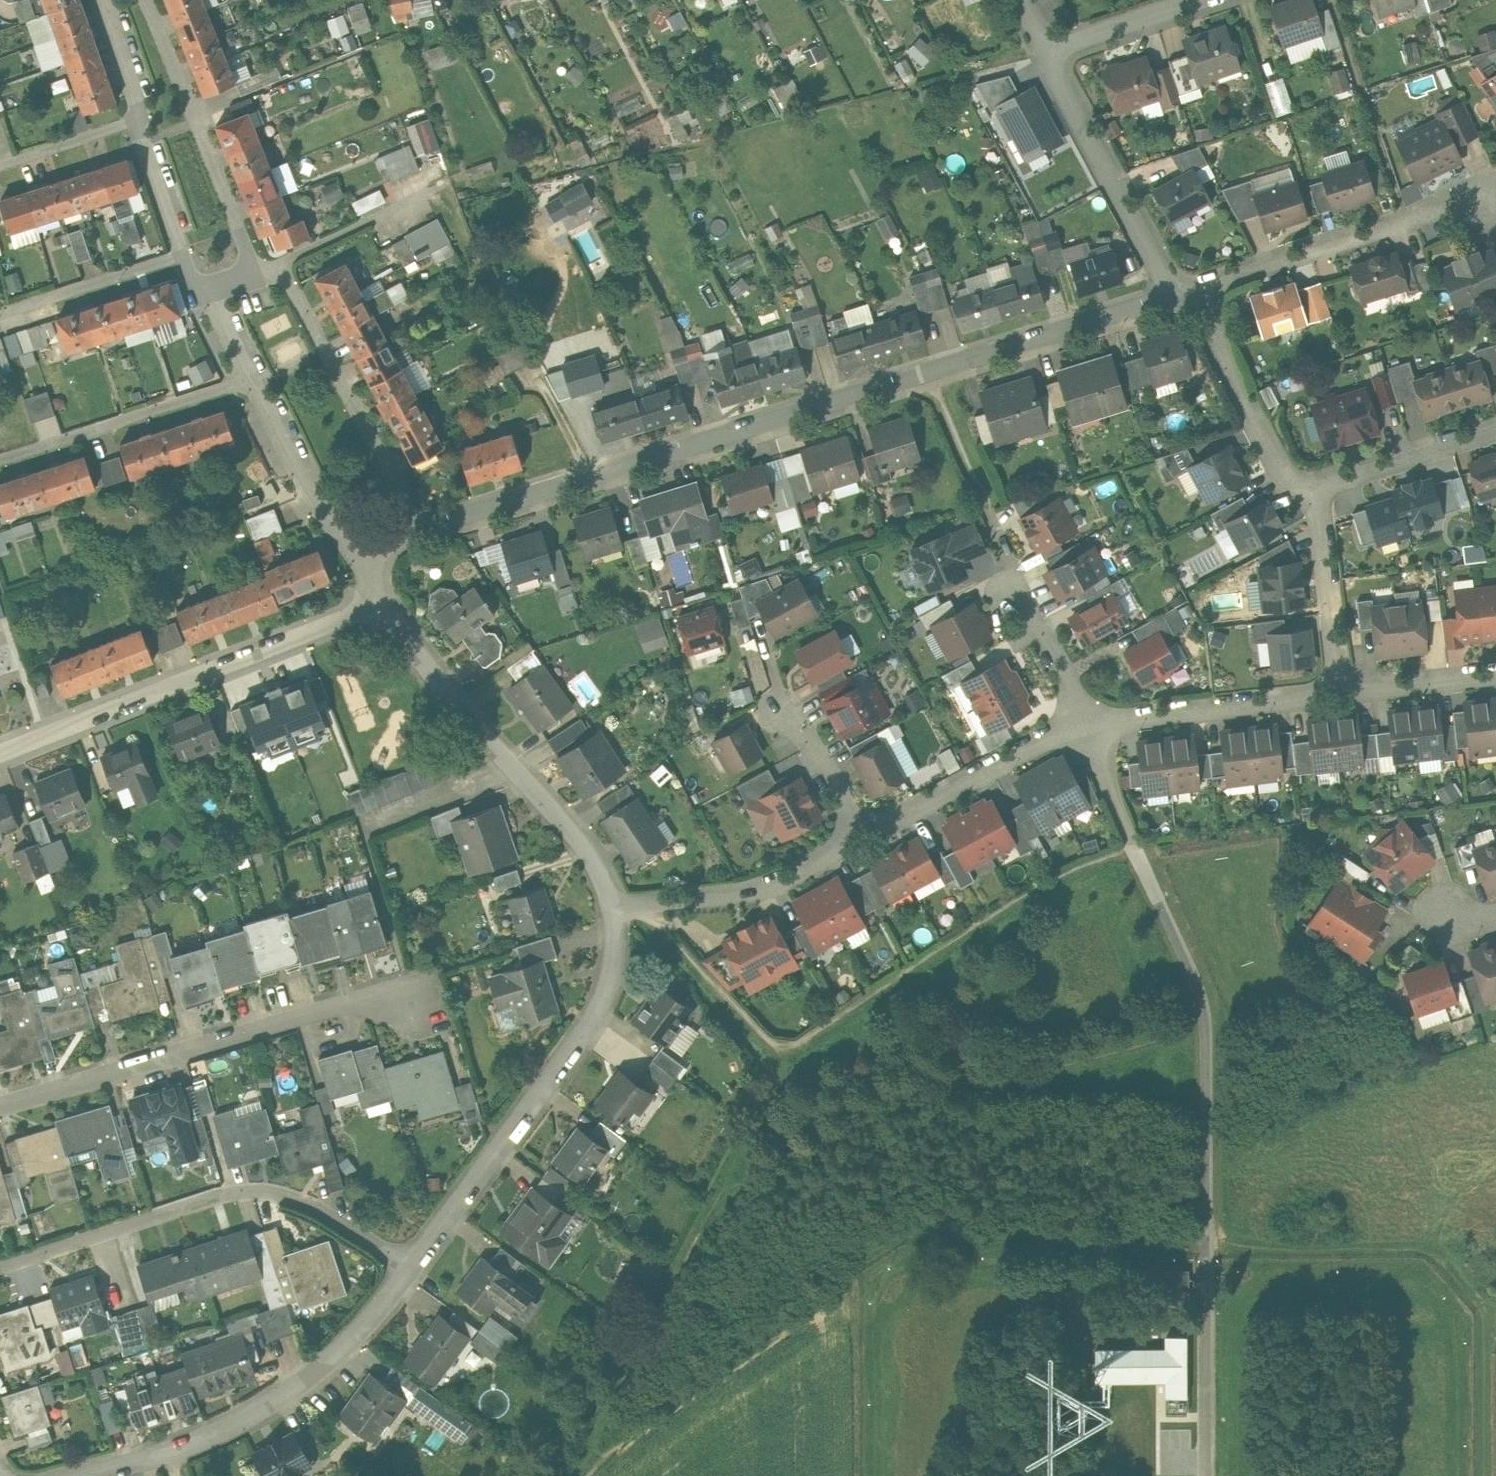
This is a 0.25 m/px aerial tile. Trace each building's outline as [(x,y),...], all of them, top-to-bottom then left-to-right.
[(26,18),(20,20),(21,21),(49,12),(81,1),(81,0),(20,0),(26,18)] [(175,21),(206,8),(203,0),(167,0),(175,21)] [(359,32),(373,25),(362,0),(358,0),(347,5),(359,32)] [(393,15),(397,22),(415,18),(411,0),(390,0),(393,15)] [(1271,7),(1283,44),(1320,31),(1322,31),(1316,12),(1311,0),(1294,0),(1271,7)] [(1380,13),(1413,3),(1414,2),(1413,0),(1375,0),(1380,13)] [(1414,2),(1413,3),(1417,16),(1430,12),(1426,0),(1413,0),(1414,2)] [(1430,12),(1452,4),(1451,0),(1426,0),(1430,12)] [(81,1),(49,12),(58,37),(90,25),(81,1)] [(206,8),(175,21),(185,45),(216,33),(206,8)] [(1329,8),(1316,12),(1322,31),(1320,31),(1327,51),(1342,46),(1329,8)] [(342,11),(326,17),(333,35),(349,29),(342,11)] [(90,25),(58,37),(67,62),(99,50),(90,25)] [(1223,26),(1207,31),(1209,35),(1186,43),(1189,53),(1198,79),(1199,78),(1237,66),(1234,58),(1239,56),(1241,51),(1238,42),(1233,39),(1229,41),(1223,26)] [(1481,52),(1495,47),(1495,29),(1495,28),(1476,35),(1481,52)] [(216,33),(185,45),(195,70),(226,57),(216,33)] [(906,47),(922,65),(936,52),(920,34),(906,47)] [(444,42),(426,48),(433,66),(450,60),(444,42)] [(1470,55),(1487,80),(1495,75),(1495,47),(1481,52),(1470,55)] [(99,50),(67,62),(75,86),(107,75),(99,50)] [(1189,53),(1168,60),(1170,66),(1179,94),(1202,87),(1199,78),(1198,79),(1189,53)] [(226,57),(195,70),(205,95),(236,82),(226,57)] [(1124,65),(1119,63),(1109,66),(1107,71),(1104,72),(1116,110),(1118,109),(1120,113),(1142,106),(1140,102),(1158,96),(1151,73),(1145,58),(1124,65)] [(1328,68),(1335,95),(1352,91),(1345,64),(1328,68)] [(1182,100),(1179,94),(1170,66),(1151,73),(1158,96),(1161,107),(1169,105),(1182,100)] [(991,109),(998,105),(1020,93),(1010,74),(977,83),(991,109)] [(107,75),(75,86),(84,112),(116,101),(107,75)] [(1267,78),(1274,112),(1291,109),(1284,75),(1267,78)] [(1487,80),(1484,82),(1495,100),(1495,75),(1487,80)] [(793,78),(783,83),(794,105),(804,99),(793,78)] [(774,88),(779,98),(788,93),(783,83),(774,88)] [(1020,93),(998,105),(1026,157),(1060,139),(1032,87),(1020,93)] [(788,93),(779,98),(785,109),(794,105),(788,93)] [(252,96),(230,104),(235,115),(256,107),(252,96)] [(1188,118),(1182,100),(1169,105),(1175,123),(1188,118)] [(1440,120),(1416,131),(1418,135),(1400,143),(1417,179),(1460,159),(1453,144),(1478,132),(1463,100),(1436,112),(1440,120)] [(413,112),(424,142),(435,137),(424,107),(413,112)] [(249,111),(217,124),(228,153),(260,140),(249,111)] [(260,140),(228,153),(239,180),(271,167),(260,140)] [(410,144),(396,150),(406,174),(420,169),(410,144)] [(1199,145),(1173,154),(1185,175),(1193,170),(1193,171),(1208,163),(1199,145)] [(396,150),(383,155),(388,166),(393,180),(406,174),(396,150)] [(1347,150),(1325,156),(1330,171),(1329,172),(1325,179),(1334,208),(1374,195),(1363,161),(1351,165),(1347,150)] [(388,166),(383,155),(376,158),(381,169),(388,166)] [(128,158),(102,166),(113,199),(112,199),(119,218),(134,213),(128,194),(139,190),(128,158)] [(471,167),(475,178),(495,172),(491,160),(471,167)] [(102,166),(77,174),(88,207),(112,199),(113,199),(102,166)] [(936,166),(921,169),(924,186),(939,183),(936,166)] [(271,167),(239,180),(250,208),(282,194),(271,167)] [(1185,175),(1156,190),(1171,219),(1184,213),(1189,214),(1195,211),(1196,206),(1208,199),(1193,171),(1193,170),(1185,175)] [(77,174),(52,183),(62,215),(88,207),(77,174)] [(582,178),(557,192),(569,213),(593,199),(582,178)] [(1252,179),(1222,188),(1239,220),(1261,214),(1255,195),(1257,194),(1252,179)] [(1325,179),(1309,184),(1318,213),(1334,208),(1325,179)] [(322,187),(327,202),(345,195),(340,180),(322,187)] [(1257,194),(1255,195),(1261,214),(1266,229),(1306,217),(1296,182),(1257,194)] [(52,183),(27,191),(37,223),(62,215),(52,183)] [(356,211),(386,202),(382,188),(352,197),(356,211)] [(27,191),(1,199),(11,231),(37,223),(27,191)] [(282,194),(250,208),(261,236),(271,232),(278,248),(311,235),(303,217),(293,221),(282,194)] [(536,194),(520,203),(534,229),(550,220),(536,194)] [(1026,232),(1052,225),(1049,216),(1024,223),(1026,232)] [(134,217),(120,222),(128,244),(142,240),(134,217)] [(438,218),(405,235),(406,237),(417,258),(418,259),(451,241),(438,218)] [(82,228),(69,232),(78,262),(92,257),(82,228)] [(1057,230),(1044,234),(1048,248),(1061,244),(1057,230)] [(1044,234),(1029,239),(1033,252),(1048,248),(1044,234)] [(406,237),(393,243),(405,265),(417,258),(406,237)] [(1061,244),(1048,248),(1055,271),(1069,267),(1061,244)] [(1048,248),(1033,252),(1040,276),(1055,271),(1048,248)] [(1112,249),(1070,262),(1080,293),(1122,280),(1112,249)] [(1478,255),(1477,250),(1465,255),(1482,298),(1495,293),(1495,257),(1493,249),(1478,255)] [(1379,254),(1373,256),(1370,262),(1352,267),(1355,278),(1353,282),(1357,296),(1362,298),(1362,299),(1405,285),(1406,285),(1398,261),(1396,254),(1385,257),(1379,254)] [(1465,255),(1453,259),(1455,264),(1441,270),(1456,309),(1482,298),(1465,255)] [(1412,257),(1398,261),(1406,285),(1405,285),(1407,294),(1422,290),(1414,265),(1412,257)] [(1031,261),(1010,268),(1013,279),(993,286),(1003,317),(1044,304),(1031,261)] [(1427,261),(1414,265),(1422,290),(1422,292),(1435,288),(1427,261)] [(346,262),(315,278),(330,305),(360,288),(346,262)] [(938,268),(924,272),(928,286),(942,281),(938,268)] [(924,272),(910,276),(914,290),(928,286),(924,272)] [(360,288),(330,305),(344,331),(374,315),(394,304),(385,289),(379,278),(360,288)] [(171,281),(142,290),(153,323),(182,314),(171,281)] [(942,281),(928,286),(935,309),(949,305),(942,281)] [(1295,281),(1249,295),(1263,337),(1308,323),(1298,288),(1295,281)] [(1320,281),(1298,288),(1308,323),(1331,316),(1320,281)] [(928,286),(914,290),(921,313),(935,309),(928,286)] [(993,286),(951,299),(961,330),(1003,317),(993,286)] [(142,290),(114,299),(125,332),(153,323),(142,290)] [(815,296),(805,298),(808,308),(805,309),(809,322),(822,318),(815,296)] [(114,299),(86,309),(97,342),(125,332),(114,299)] [(86,309),(57,318),(68,351),(97,342),(86,309)] [(805,309),(791,313),(795,327),(809,322),(805,309)] [(915,310),(874,323),(884,354),(925,341),(915,310)] [(659,332),(664,347),(683,342),(673,311),(659,316),(663,331),(659,332)] [(374,315),(344,331),(357,357),(388,341),(374,315)] [(822,318),(809,322),(816,346),(829,342),(822,318)] [(498,324),(503,334),(512,330),(506,319),(498,324)] [(809,322),(795,327),(802,351),(816,346),(809,322)] [(42,323),(28,328),(34,348),(48,343),(42,323)] [(874,323),(832,336),(842,367),(884,354),(874,323)] [(499,353),(506,350),(493,325),(486,329),(499,353)] [(706,348),(725,341),(720,325),(700,332),(706,348)] [(28,328),(16,331),(23,352),(34,348),(28,328)] [(504,338),(509,348),(517,344),(511,334),(504,338)] [(1189,370),(1178,334),(1143,345),(1146,354),(1154,381),(1189,370)] [(10,366),(0,336),(0,369),(10,366)] [(388,341),(357,357),(371,383),(402,367),(388,341)] [(1475,349),(1479,360),(1480,360),(1484,376),(1495,372),(1495,343),(1475,349)] [(685,346),(671,350),(675,364),(689,359),(685,346)] [(797,347),(755,360),(764,391),(806,378),(797,347)] [(498,354),(508,373),(518,368),(508,349),(506,350),(499,353),(498,354)] [(566,368),(574,395),(588,391),(604,386),(594,354),(563,364),(565,369),(566,368)] [(1146,354),(1125,360),(1133,386),(1133,387),(1154,381),(1146,354)] [(703,355),(689,359),(696,382),(710,378),(703,355)] [(1110,355),(1059,370),(1061,378),(1069,403),(1075,422),(1126,405),(1110,355)] [(193,380),(213,371),(205,356),(186,365),(193,380)] [(689,359),(675,364),(682,387),(696,382),(689,359)] [(755,360),(713,373),(722,404),(764,391),(755,360)] [(1409,360),(1388,367),(1389,371),(1398,401),(1419,395),(1415,381),(1416,380),(1409,360)] [(1479,360),(1447,370),(1458,405),(1490,395),(1484,376),(1480,360),(1479,360)] [(402,367),(371,383),(385,410),(416,393),(402,367)] [(546,375),(559,399),(574,395),(566,368),(565,369),(546,375)] [(1118,373),(1123,389),(1132,387),(1127,370),(1118,373)] [(1416,380),(1415,381),(1419,395),(1425,415),(1458,405),(1447,370),(1416,380)] [(1398,401),(1389,371),(1373,376),(1383,406),(1398,401)] [(1061,378),(1046,383),(1054,408),(1069,403),(1061,378)] [(1030,379),(982,394),(987,411),(996,440),(1012,435),(1011,432),(1027,427),(1028,430),(1044,425),(1035,396),(1030,379)] [(677,384),(636,397),(645,427),(686,415),(677,384)] [(48,390),(25,397),(32,421),(56,414),(48,390)] [(1365,390),(1337,399),(1336,396),(1325,399),(1326,403),(1314,407),(1326,446),(1339,442),(1339,443),(1369,434),(1368,432),(1377,429),(1365,390)] [(570,416),(594,409),(588,391),(574,395),(559,399),(570,416)] [(1048,392),(1035,396),(1044,425),(1057,421),(1054,409),(1048,392)] [(416,393),(385,410),(399,436),(430,420),(416,393)] [(636,397),(594,409),(603,440),(645,427),(636,397)] [(203,415),(193,418),(194,420),(173,426),(184,459),(236,443),(225,409),(204,416),(203,415)] [(987,411),(974,415),(983,444),(996,440),(987,411)] [(908,417),(869,430),(876,452),(881,470),(889,467),(920,457),(908,417)] [(439,438),(430,420),(399,436),(408,454),(439,438)] [(151,432),(141,435),(142,436),(120,443),(131,476),(184,459),(173,426),(152,433),(151,432)] [(513,432),(459,449),(470,482),(491,476),(492,477),(502,474),(501,472),(523,466),(513,432)] [(846,437),(802,450),(814,491),(859,477),(846,437)] [(446,452),(439,438),(408,454),(416,468),(446,452)] [(1188,446),(1162,454),(1167,464),(1160,468),(1167,480),(1193,466),(1193,465),(1196,463),(1188,446)] [(1196,463),(1193,465),(1193,466),(1202,483),(1201,488),(1205,497),(1211,498),(1246,480),(1228,446),(1196,463)] [(876,452),(865,456),(873,485),(892,478),(889,467),(881,470),(876,452)] [(86,455),(52,466),(62,497),(96,487),(86,455)] [(120,455),(109,459),(116,482),(116,481),(127,478),(120,455)] [(1470,463),(1480,497),(1485,500),(1491,498),(1494,493),(1495,493),(1495,455),(1470,463)] [(108,459),(97,462),(105,485),(116,482),(109,459),(108,459)] [(762,463),(721,475),(733,512),(773,500),(762,463)] [(0,482),(0,503),(4,516),(62,497),(52,466),(0,482)] [(1432,514),(1469,503),(1459,469),(1406,485),(1408,491),(1351,507),(1363,548),(1436,527),(1432,514)] [(695,484),(642,500),(643,504),(652,533),(678,525),(684,545),(691,542),(692,544),(699,542),(698,540),(711,536),(695,484)] [(896,514),(913,507),(906,488),(888,494),(896,514)] [(1047,490),(1013,500),(1022,517),(1053,501),(1047,490)] [(1243,495),(1211,512),(1220,530),(1229,525),(1227,521),(1250,509),(1243,495)] [(1053,501),(1022,517),(1039,549),(1042,547),(1048,558),(1064,549),(1058,539),(1077,529),(1068,513),(1066,514),(1057,499),(1053,501)] [(1250,509),(1227,521),(1229,525),(1242,549),(1281,529),(1277,522),(1280,520),(1272,506),(1270,508),(1266,501),(1250,509)] [(643,504),(631,508),(640,535),(641,536),(652,533),(643,504)] [(275,507),(246,518),(255,541),(284,530),(275,507)] [(611,510),(576,520),(586,554),(604,549),(603,545),(618,541),(619,544),(621,544),(611,510)] [(7,539),(34,532),(30,519),(0,527),(0,552),(10,550),(7,539)] [(974,525),(948,536),(959,560),(984,549),(974,525)] [(542,531),(503,543),(514,579),(537,572),(538,574),(552,570),(553,569),(548,552),(542,531)] [(947,534),(914,548),(920,561),(916,562),(923,579),(927,577),(932,588),(965,574),(959,560),(948,536),(947,534)] [(640,535),(625,540),(634,571),(650,566),(641,536),(640,535)] [(1289,538),(1259,554),(1261,566),(1298,561),(1297,556),(1289,538)] [(1064,549),(1048,558),(1053,568),(1085,551),(1079,541),(1064,549)] [(319,548),(304,554),(316,586),(331,580),(319,548)] [(561,548),(548,552),(553,569),(552,570),(557,586),(571,582),(561,548)] [(1085,551),(1053,568),(1057,575),(1050,579),(1060,596),(1105,571),(1092,548),(1085,551)] [(756,553),(739,560),(744,573),(761,566),(756,553)] [(304,554),(265,569),(267,575),(278,601),(316,586),(304,554)] [(470,556),(450,565),(456,578),(476,568),(470,556)] [(1298,561),(1261,566),(1266,608),(1303,603),(1298,561)] [(223,592),(236,623),(280,606),(278,601),(267,575),(223,592)] [(766,577),(739,585),(742,596),(743,596),(749,617),(750,617),(762,610),(757,602),(775,592),(766,577)] [(1118,578),(1086,596),(1092,606),(1113,595),(1114,596),(1124,590),(1118,578)] [(775,592),(757,602),(762,610),(772,629),(779,626),(782,631),(812,615),(803,599),(809,596),(799,579),(775,592)] [(460,596),(455,588),(441,586),(431,592),(429,603),(457,641),(463,637),(476,655),(480,653),(472,642),(487,632),(481,624),(495,614),(487,603),(489,602),(486,599),(485,600),(475,585),(460,596)] [(1477,589),(1483,637),(1495,635),(1495,633),(1495,589),(1494,588),(1490,588),(1477,589)] [(1477,589),(1464,591),(1460,592),(1457,596),(1456,601),(1458,617),(1460,637),(1462,637),(1470,636),(1470,638),(1483,637),(1477,589)] [(236,623),(223,592),(177,610),(190,641),(236,623)] [(936,593),(914,605),(919,614),(940,603),(936,593)] [(1092,606),(1071,618),(1084,642),(1126,619),(1114,596),(1113,595),(1092,606)] [(1440,595),(1428,596),(1431,620),(1442,619),(1440,595)] [(742,596),(730,600),(739,627),(751,623),(750,617),(749,617),(743,596),(742,596)] [(940,603),(919,614),(927,628),(934,624),(958,611),(951,597),(940,603)] [(1372,598),(1357,600),(1361,628),(1375,627),(1372,607),(1373,607),(1372,598)] [(1420,601),(1396,604),(1402,652),(1426,649),(1420,601)] [(958,611),(934,624),(951,656),(990,635),(972,603),(958,611)] [(1373,607),(1372,607),(1375,627),(1378,654),(1402,652),(1396,604),(1373,607)] [(714,605),(678,617),(689,652),(725,641),(714,605)] [(1163,612),(1133,629),(1140,643),(1160,632),(1165,640),(1175,635),(1163,612)] [(635,622),(645,650),(669,641),(659,613),(635,622)] [(1285,617),(1251,621),(1254,642),(1271,639),(1271,633),(1286,631),(1285,617)] [(1458,617),(1442,619),(1446,647),(1463,645),(1462,637),(1460,637),(1458,617)] [(176,621),(165,625),(174,648),(185,643),(176,621)] [(174,648),(165,625),(154,629),(163,652),(174,648)] [(154,659),(142,628),(97,646),(109,677),(154,659)] [(1286,631),(1271,633),(1271,639),(1275,667),(1312,662),(1309,629),(1286,631)] [(487,632),(472,642),(480,653),(476,655),(483,665),(487,666),(501,656),(503,642),(496,632),(489,631),(487,632)] [(835,632),(798,652),(813,681),(841,666),(851,661),(835,632)] [(1140,643),(1125,651),(1142,683),(1156,675),(1162,676),(1167,674),(1169,668),(1177,664),(1165,640),(1160,632),(1140,643)] [(109,677),(97,646),(52,663),(64,695),(109,677)] [(533,650),(508,667),(519,682),(543,664),(533,650)] [(970,659),(946,672),(954,687),(963,682),(978,673),(970,659)] [(978,673),(963,682),(976,706),(1019,683),(1014,672),(1008,670),(1003,660),(978,673)] [(573,706),(543,664),(519,682),(511,687),(540,729),(573,706)] [(841,666),(815,680),(821,690),(847,676),(841,666)] [(43,672),(32,676),(39,699),(51,695),(43,672)] [(821,690),(819,691),(825,703),(857,686),(851,674),(847,676),(821,690)] [(327,730),(308,677),(232,704),(240,728),(248,725),(259,754),(327,730)] [(857,686),(825,703),(844,736),(889,712),(871,678),(857,686)] [(737,703),(754,696),(748,682),(732,689),(737,703)] [(1019,683),(976,706),(990,730),(1004,722),(1029,709),(1023,698),(1025,693),(1019,683)] [(1464,703),(1465,710),(1469,746),(1470,754),(1495,750),(1495,735),(1492,700),(1464,703)] [(1438,706),(1413,709),(1419,757),(1442,754),(1443,754),(1440,725),(1438,706)] [(208,707),(168,722),(182,758),(221,742),(208,707)] [(1413,709),(1389,712),(1391,731),(1394,754),(1395,760),(1419,757),(1413,709)] [(1465,710),(1453,711),(1455,723),(1458,747),(1469,746),(1465,710)] [(1357,716),(1333,718),(1338,766),(1363,763),(1362,758),(1359,734),(1357,716)] [(1333,718),(1308,721),(1310,740),(1314,769),(1315,769),(1338,766),(1333,718)] [(990,730),(980,735),(988,750),(1012,736),(1004,722),(990,730)] [(573,723),(548,739),(556,751),(581,735),(573,723)] [(1455,723),(1440,725),(1443,754),(1442,754),(1443,760),(1459,758),(1458,747),(1455,723)] [(745,724),(714,741),(730,771),(762,754),(745,724)] [(1276,725),(1249,728),(1255,779),(1282,776),(1281,768),(1277,732),(1276,725)] [(1249,728),(1221,732),(1224,751),(1227,774),(1228,782),(1255,779),(1249,728)] [(600,730),(559,756),(585,796),(625,770),(600,730)] [(1291,730),(1277,732),(1281,768),(1296,766),(1293,742),(1291,730)] [(878,731),(849,747),(855,757),(883,742),(878,731)] [(1391,731),(1376,733),(1379,756),(1394,754),(1391,731)] [(1376,733),(1359,734),(1362,758),(1379,756),(1376,733)] [(1193,735),(1165,738),(1171,789),(1199,786),(1198,778),(1195,754),(1193,735)] [(1165,738),(1138,742),(1140,760),(1143,785),(1144,792),(1171,789),(1165,738)] [(1310,740),(1293,742),(1296,766),(1297,774),(1315,772),(1315,769),(1314,769),(1310,740)] [(883,742),(855,757),(874,793),(905,777),(886,741),(883,742)] [(138,742),(102,756),(115,789),(130,782),(138,802),(157,794),(150,775),(150,774),(138,742)] [(951,745),(939,750),(947,770),(959,765),(951,745)] [(461,749),(450,754),(458,774),(469,770),(461,749)] [(1224,751),(1209,752),(1212,776),(1227,774),(1224,751)] [(1209,752),(1195,754),(1198,778),(1212,776),(1209,752)] [(450,754),(438,758),(447,779),(458,774),(450,754)] [(1062,757),(1040,769),(1065,816),(1087,804),(1082,796),(1084,795),(1072,775),(1062,757)] [(438,758),(427,762),(435,783),(447,779),(438,758)] [(1140,760),(1128,762),(1131,786),(1143,785),(1140,760)] [(435,783),(427,762),(416,767),(424,788),(435,783)] [(416,767),(405,771),(413,792),(424,788),(416,767)] [(769,767),(738,784),(750,807),(763,799),(763,798),(789,784),(784,776),(776,780),(769,767)] [(87,803),(73,768),(37,782),(50,818),(87,803)] [(1085,768),(1072,775),(1084,795),(1082,796),(1087,804),(1088,807),(1099,800),(1085,768)] [(1065,816),(1040,769),(1016,782),(1026,799),(1043,831),(1045,830),(1044,830),(1053,825),(1052,823),(1065,816)] [(405,770),(394,775),(402,797),(413,793),(413,792),(405,771),(405,770)] [(393,775),(383,779),(391,801),(402,797),(394,775),(393,775)] [(789,784),(763,798),(763,799),(776,823),(778,822),(786,836),(821,817),(800,778),(789,784)] [(382,779),(371,783),(380,806),(391,801),(383,779),(382,779)] [(1442,800),(1458,796),(1454,781),(1438,786),(1442,800)] [(365,786),(360,788),(369,810),(380,806),(371,783),(365,786)] [(628,783),(598,803),(604,812),(634,792),(628,783)] [(369,810),(360,788),(349,792),(358,814),(369,810)] [(0,798),(0,837),(5,835),(2,828),(16,822),(17,823),(18,823),(7,795),(0,798)] [(986,798),(972,806),(973,809),(968,812),(991,854),(1014,842),(1015,842),(1005,823),(992,800),(987,802),(986,798)] [(637,799),(604,820),(633,865),(645,857),(649,860),(655,856),(655,851),(664,845),(649,823),(651,821),(637,799)] [(1026,799),(1012,807),(1029,838),(1029,839),(1030,839),(1043,831),(1026,799)] [(459,805),(431,816),(438,835),(458,829),(456,822),(464,819),(459,805)] [(498,808),(474,816),(474,815),(470,816),(470,817),(464,819),(456,822),(458,829),(472,869),(515,855),(498,808)] [(968,812),(963,815),(961,812),(947,819),(949,823),(945,825),(957,849),(967,867),(968,867),(991,854),(968,812)] [(53,842),(43,816),(30,821),(39,843),(41,846),(53,842)] [(1029,838),(1017,816),(1005,823),(1015,842),(1014,842),(1021,855),(1035,848),(1030,839),(1029,839),(1029,838)] [(1434,860),(1404,822),(1385,837),(1415,875),(1434,860)] [(920,837),(894,851),(913,887),(940,873),(928,852),(920,837)] [(1415,875),(1385,837),(1366,852),(1396,890),(1415,875)] [(53,842),(41,846),(51,872),(72,863),(62,838),(53,842)] [(1472,840),(1455,846),(1463,869),(1479,863),(1474,850),(1475,849),(1472,840)] [(1474,850),(1479,863),(1488,890),(1495,887),(1495,842),(1475,849),(1474,850)] [(41,846),(39,843),(28,847),(40,876),(37,877),(43,893),(56,887),(51,872),(41,846)] [(944,856),(939,846),(928,852),(940,873),(945,884),(956,878),(944,856)] [(28,847),(14,853),(26,882),(37,877),(40,876),(28,847)] [(967,867),(957,849),(944,856),(956,878),(961,887),(975,880),(968,867),(967,867)] [(894,851),(871,863),(873,868),(890,900),(913,887),(894,851)] [(1371,873),(1341,853),(1334,863),(1364,883),(1371,873)] [(518,868),(493,877),(497,890),(522,882),(518,868)] [(873,868),(860,875),(877,907),(890,900),(873,868)] [(860,875),(843,884),(860,916),(877,907),(860,875)] [(839,877),(819,888),(844,934),(864,923),(860,916),(843,884),(839,877)] [(1386,911),(1340,880),(1316,917),(1326,923),(1321,930),(1364,958),(1380,934),(1373,930),(1386,911)] [(544,887),(509,898),(520,932),(555,921),(544,887)] [(819,888),(794,902),(805,921),(819,948),(820,947),(844,934),(819,888)] [(371,890),(349,897),(364,949),(386,943),(387,943),(371,889),(371,890)] [(349,897),(328,903),(328,902),(327,903),(328,904),(328,905),(341,951),(342,956),(343,956),(364,949),(349,897)] [(328,904),(289,916),(302,957),(301,957),(303,963),(314,959),(313,959),(341,951),(328,905),(328,904)] [(289,916),(288,910),(246,922),(245,922),(247,928),(259,969),(260,969),(301,957),(302,957),(289,916)] [(752,923),(741,929),(743,932),(725,941),(745,978),(749,986),(753,987),(794,965),(795,961),(793,957),(781,936),(771,917),(753,926),(752,923)] [(805,921),(792,928),(793,929),(805,950),(810,960),(823,953),(820,947),(819,948),(805,921)] [(247,928),(209,939),(208,939),(210,944),(222,985),(223,985),(259,974),(260,975),(261,974),(260,969),(259,969),(247,928)] [(793,929),(781,936),(793,957),(805,950),(793,929)] [(158,953),(171,949),(166,930),(153,934),(158,953)] [(117,944),(127,978),(102,985),(112,1019),(145,1009),(144,1006),(159,1002),(151,974),(164,970),(158,953),(153,934),(117,944)] [(551,935),(517,946),(523,967),(543,961),(558,957),(551,935)] [(1410,943),(1397,963),(1405,969),(1410,968),(1421,951),(1410,943)] [(173,955),(172,955),(177,972),(185,1002),(224,990),(223,985),(222,985),(210,944),(173,955)] [(728,947),(706,960),(730,986),(745,978),(728,947)] [(1486,951),(1483,949),(1470,953),(1477,974),(1486,1000),(1487,1000),(1495,997),(1495,947),(1486,951)] [(164,970),(165,976),(177,972),(172,955),(173,955),(171,949),(158,953),(164,970)] [(75,957),(51,963),(61,997),(42,1002),(40,1003),(50,1036),(94,1024),(84,989),(75,957)] [(523,967),(490,977),(500,1008),(495,1010),(502,1032),(521,1026),(519,1021),(558,1008),(543,961),(523,967)] [(1443,962),(1405,975),(1418,1013),(1445,1004),(1456,1000),(1450,983),(1443,962)] [(164,970),(151,974),(159,1002),(172,998),(165,976),(164,970)] [(1477,974),(1462,979),(1473,1013),(1490,1007),(1487,1000),(1486,1000),(1477,974)] [(1473,1013),(1462,979),(1450,983),(1456,1000),(1445,1004),(1451,1021),(1473,1013)] [(102,985),(89,989),(88,988),(84,989),(94,1024),(112,1019),(102,985)] [(693,1009),(659,985),(633,1020),(667,1045),(682,1024),(686,1027),(689,1024),(685,1021),(693,1009)] [(37,987),(27,990),(27,989),(24,990),(24,988),(23,988),(38,1040),(50,1036),(40,1003),(42,1002),(37,987)] [(0,1068),(29,1060),(27,1054),(41,1049),(38,1040),(23,988),(0,995),(10,1029),(0,1031),(0,1067),(0,1068)] [(352,1049),(319,1058),(327,1086),(331,1098),(332,1098),(362,1089),(365,1100),(390,1093),(392,1099),(394,1099),(385,1069),(378,1044),(353,1051),(352,1049)] [(685,1066),(661,1048),(653,1059),(676,1077),(677,1077),(685,1066)] [(442,1052),(385,1069),(394,1099),(396,1107),(397,1107),(396,1102),(421,1095),(427,1114),(421,1116),(422,1117),(458,1106),(442,1052)] [(653,1059),(653,1060),(644,1071),(668,1088),(676,1077),(653,1059)] [(653,1094),(621,1071),(597,1103),(629,1127),(653,1094)] [(181,1083),(133,1098),(144,1137),(166,1130),(175,1160),(198,1153),(196,1145),(189,1120),(191,1119),(182,1087),(181,1083)] [(203,1115),(202,1114),(193,1084),(182,1087),(191,1119),(203,1115)] [(208,1085),(195,1089),(202,1114),(215,1110),(208,1085)] [(327,1086),(316,1089),(320,1103),(323,1114),(335,1110),(332,1098),(331,1098),(327,1086)] [(473,1087),(459,1091),(467,1118),(481,1114),(473,1087)] [(320,1103),(301,1109),(307,1127),(275,1136),(280,1151),(286,1173),(324,1162),(336,1158),(323,1114),(320,1103)] [(110,1104),(58,1120),(60,1129),(61,1128),(71,1164),(72,1164),(99,1155),(107,1181),(109,1180),(109,1181),(112,1180),(112,1179),(130,1174),(123,1149),(116,1126),(113,1115),(110,1104)] [(267,1108),(235,1118),(233,1109),(215,1115),(230,1165),(280,1151),(275,1136),(267,1108)] [(113,1115),(116,1126),(128,1122),(124,1111),(113,1115)] [(210,1140),(203,1115),(191,1119),(189,1120),(196,1145),(210,1140)] [(626,1140),(601,1121),(590,1135),(608,1148),(607,1150),(615,1155),(626,1140)] [(116,1126),(123,1149),(134,1145),(128,1122),(116,1126)] [(590,1135),(579,1127),(554,1161),(583,1182),(584,1180),(582,1179),(592,1166),(595,1167),(597,1165),(596,1164),(607,1150),(608,1148),(590,1135)] [(46,1130),(5,1141),(14,1170),(19,1187),(20,1187),(27,1185),(27,1186),(30,1185),(30,1184),(33,1183),(29,1171),(46,1166),(57,1201),(81,1195),(72,1164),(71,1164),(61,1128),(60,1129),(47,1133),(46,1130)] [(210,1140),(196,1145),(198,1153),(201,1160),(214,1156),(210,1140)] [(336,1158),(324,1162),(326,1166),(324,1167),(331,1191),(345,1187),(336,1158)] [(16,1218),(2,1173),(0,1165),(0,1222),(16,1218)] [(19,1187),(14,1170),(2,1173),(16,1218),(23,1216),(23,1217),(26,1216),(26,1215),(28,1214),(20,1187),(19,1187)] [(561,1191),(543,1178),(535,1188),(554,1202),(561,1191)] [(535,1188),(534,1188),(503,1230),(539,1257),(540,1255),(549,1262),(564,1242),(555,1235),(570,1214),(554,1202),(535,1188)] [(277,1226),(263,1230),(271,1253),(285,1249),(277,1226)] [(225,1237),(194,1247),(209,1292),(261,1275),(262,1274),(249,1235),(248,1230),(246,1230),(247,1231),(225,1238),(225,1237)] [(262,1274),(261,1275),(263,1281),(278,1276),(271,1253),(263,1230),(249,1235),(262,1274)] [(329,1241),(287,1255),(285,1249),(271,1253),(278,1276),(287,1303),(299,1299),(326,1290),(328,1298),(346,1292),(329,1241)] [(523,1262),(502,1246),(490,1262),(511,1278),(523,1262)] [(194,1247),(139,1265),(150,1297),(185,1286),(190,1301),(209,1294),(209,1292),(194,1247)] [(490,1262),(484,1258),(459,1291),(487,1312),(497,1299),(517,1313),(531,1294),(514,1281),(514,1280),(511,1278),(490,1262)] [(94,1273),(50,1287),(53,1297),(61,1321),(62,1324),(88,1315),(93,1331),(110,1325),(94,1273)] [(278,1276),(263,1281),(272,1308),(287,1303),(278,1276)] [(53,1297),(27,1305),(35,1328),(41,1326),(42,1327),(61,1321),(53,1297)] [(153,1302),(139,1307),(148,1334),(162,1329),(153,1302)] [(272,1308),(258,1312),(268,1341),(296,1331),(287,1303),(272,1308)] [(0,1313),(0,1352),(3,1351),(8,1367),(50,1354),(42,1327),(41,1326),(35,1328),(27,1305),(0,1313)] [(148,1334),(139,1307),(112,1316),(120,1343),(148,1334)] [(469,1337),(440,1316),(407,1361),(436,1382),(469,1337)] [(481,1330),(508,1350),(514,1341),(487,1322),(481,1330)] [(508,1350),(481,1330),(471,1343),(499,1363),(508,1350)] [(152,1347),(148,1334),(120,1343),(124,1356),(152,1347)] [(236,1336),(182,1354),(187,1367),(196,1395),(255,1376),(248,1354),(249,1353),(248,1350),(244,1352),(244,1354),(242,1355),(236,1336)] [(62,1371),(73,1369),(68,1347),(57,1350),(62,1371)] [(187,1367),(152,1378),(153,1382),(135,1388),(141,1407),(136,1408),(142,1426),(200,1407),(196,1395),(187,1367)] [(405,1398),(373,1374),(342,1416),(375,1440),(405,1398)] [(38,1384),(3,1395),(15,1435),(51,1423),(38,1384)] [(444,1403),(420,1385),(407,1402),(432,1420),(432,1419),(444,1403)] [(113,1399),(100,1404),(109,1430),(122,1426),(113,1399)] [(472,1423),(444,1403),(432,1419),(452,1433),(460,1439),(472,1423)] [(49,1428),(26,1435),(30,1447),(53,1440),(49,1428)] [(281,1439),(280,1438),(266,1445),(267,1447),(255,1454),(267,1475),(280,1475),(282,1475),(283,1475),(300,1475),(298,1471),(310,1464),(294,1433),(281,1439)]
